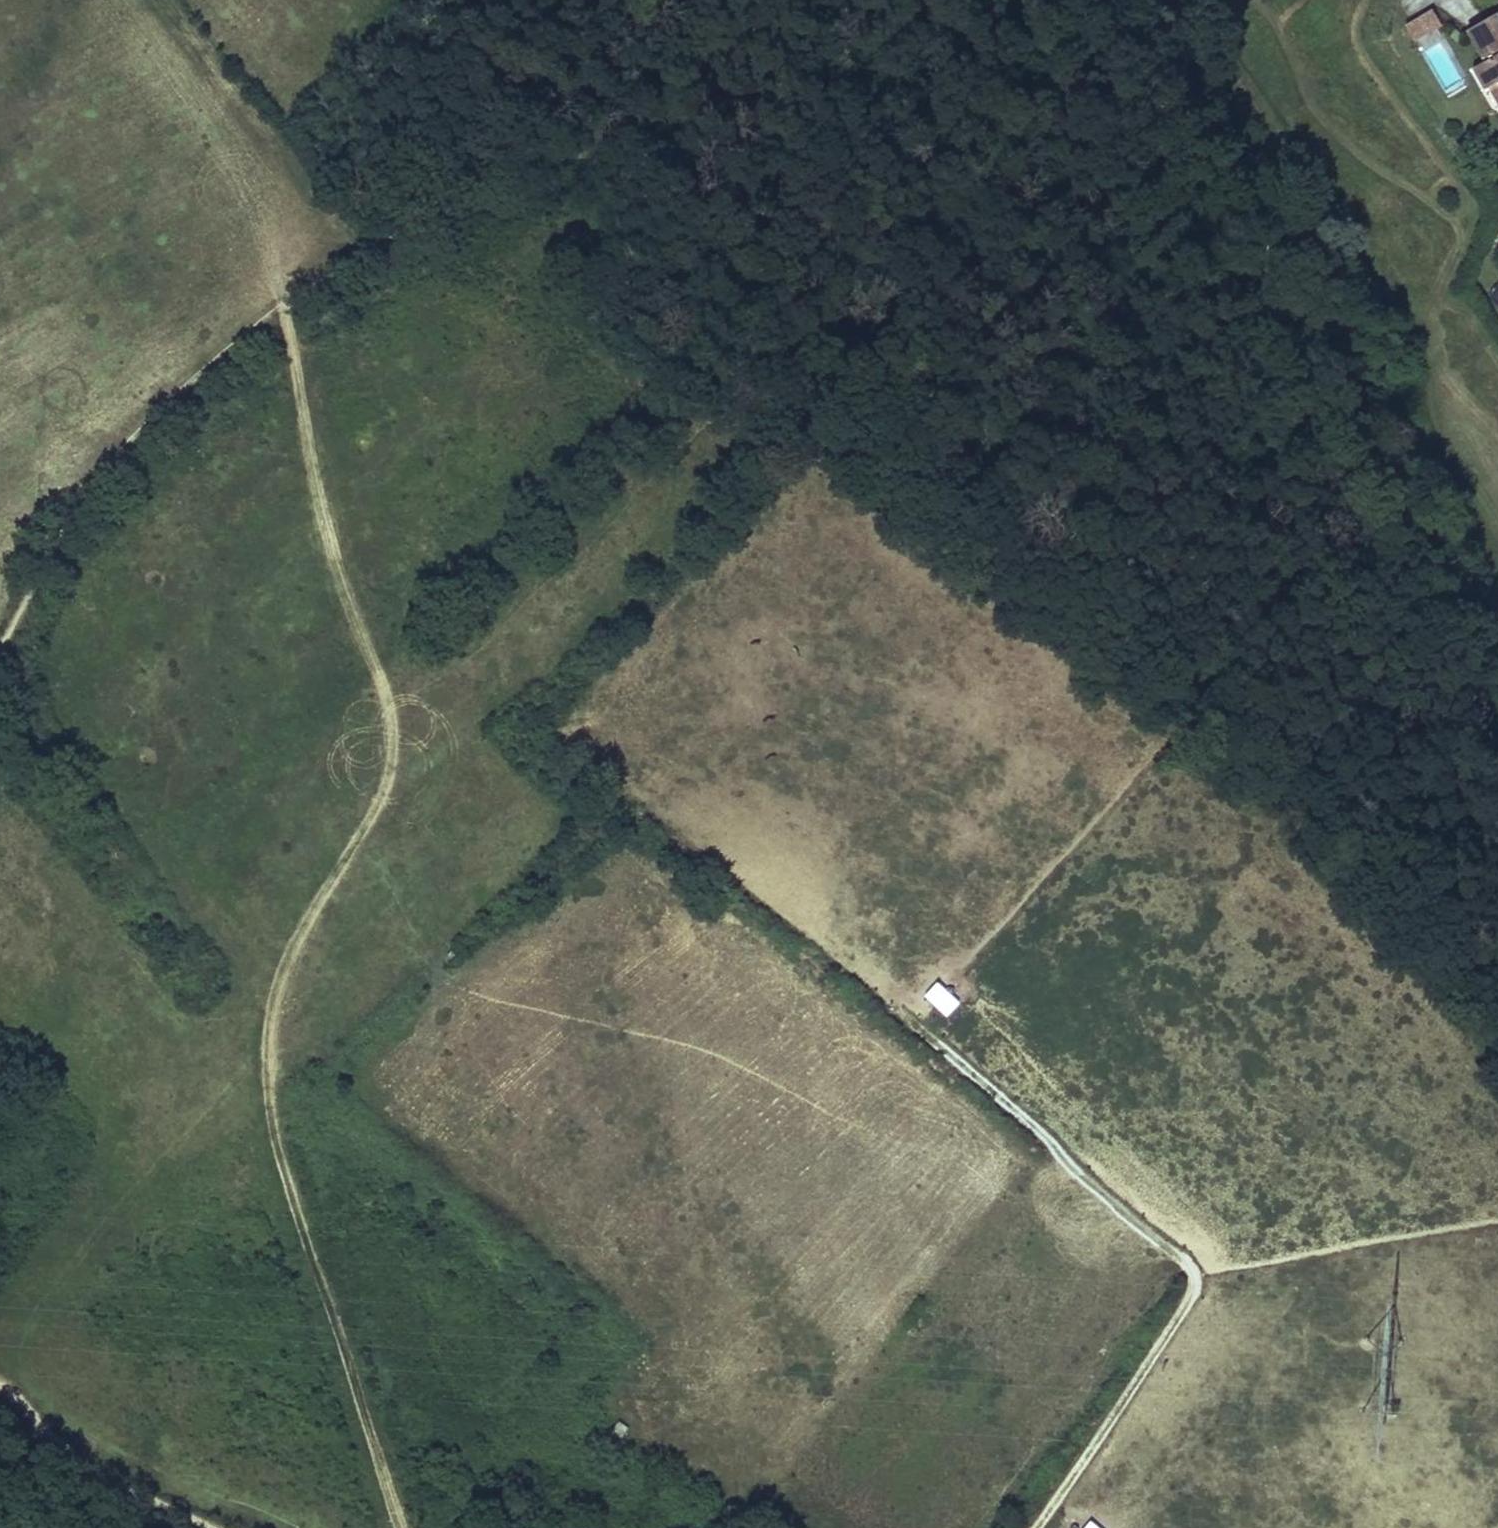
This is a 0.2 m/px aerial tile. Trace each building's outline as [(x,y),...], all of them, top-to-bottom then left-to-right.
[(1432,5),(1404,21),(1416,41),(1444,24),(1432,5)] [(1463,38),(1487,62),(1477,72),(1494,89),(1497,85),(1497,16),(1492,22),(1485,15),(1463,38)]
